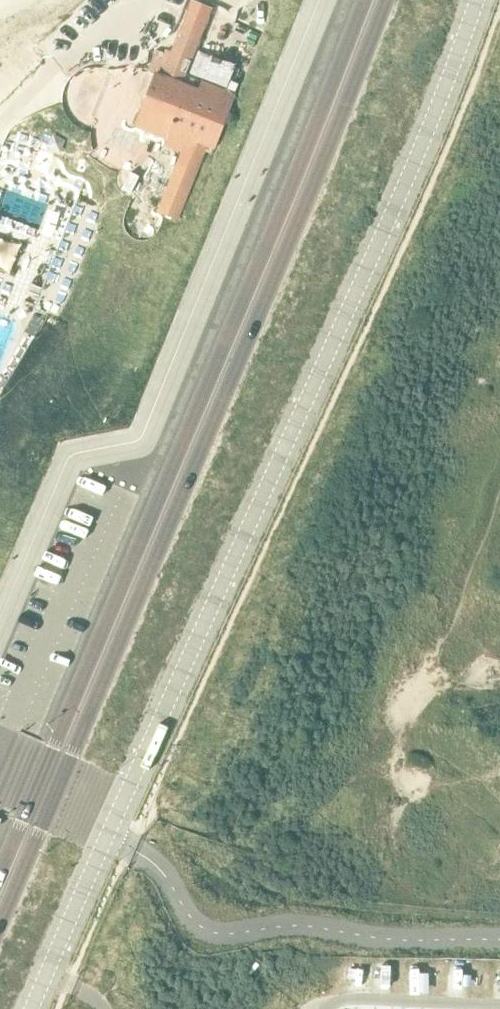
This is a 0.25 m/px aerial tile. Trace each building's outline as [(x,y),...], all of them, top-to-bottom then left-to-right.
[(157,212),(177,220),(207,146),(214,149),(235,96),(202,83),(199,91),(181,84),(211,10),(192,3),(162,77),(156,75),(135,127),(168,140),(171,132),(187,138),(157,212)] [(107,211),(82,202),(38,314),(63,324),(107,211)]
